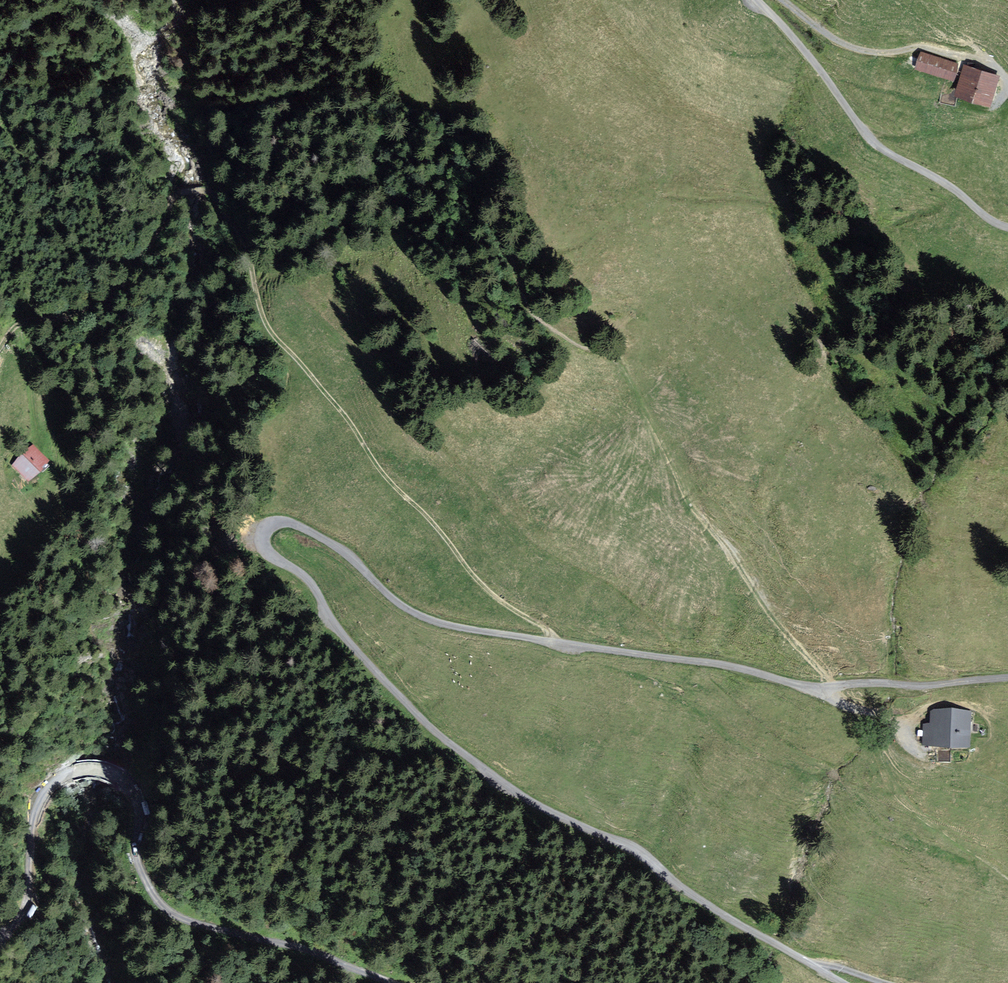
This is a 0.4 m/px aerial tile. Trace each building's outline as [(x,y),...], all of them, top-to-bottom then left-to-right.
[(957,64),(921,53),(916,68),(952,79),(957,64)] [(997,77),(964,67),(956,93),(989,103),(997,77)] [(955,104),(958,96),(943,91),(941,100),(955,104)] [(47,461),(32,447),(14,465),(28,480),(47,461)] [(967,748),(968,713),(930,712),(929,730),(921,730),(921,747),(967,748)]
